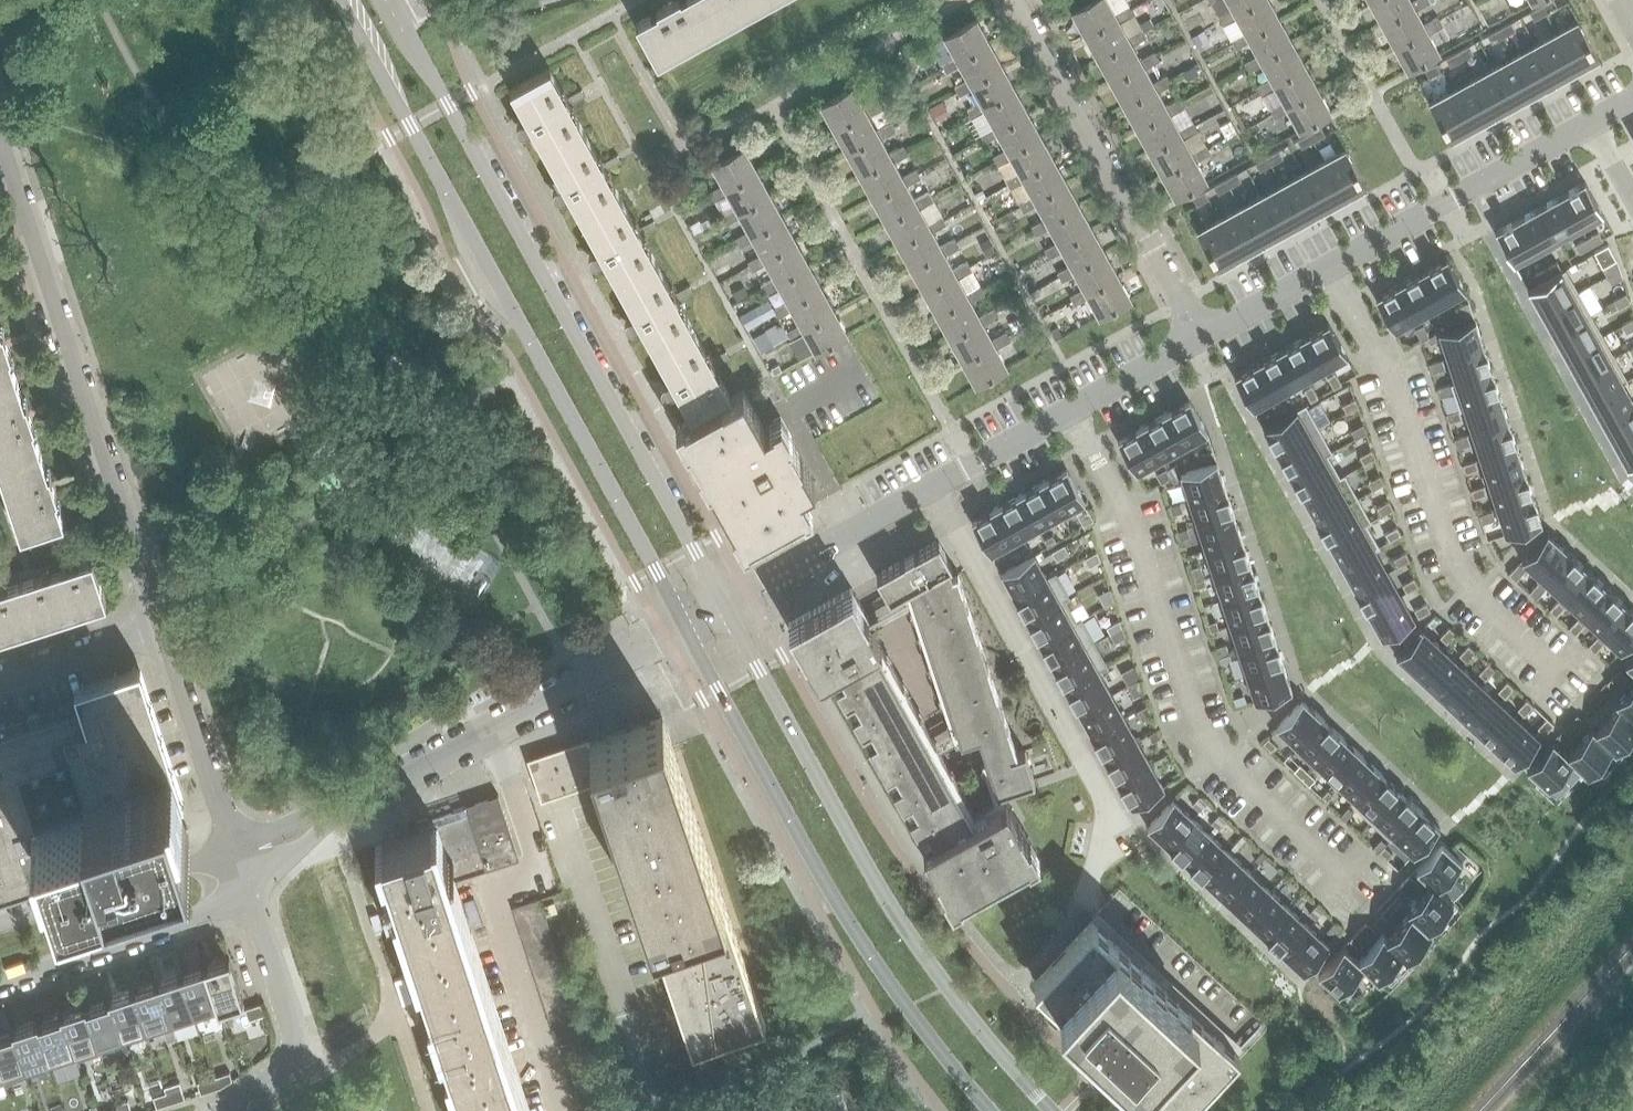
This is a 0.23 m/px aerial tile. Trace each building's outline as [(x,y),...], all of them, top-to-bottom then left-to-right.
[(721,27),(707,0),(676,0),(634,23),(656,63),(721,27)] [(721,27),(770,0),(707,0),(721,27)] [(1085,34),(1130,9),(1128,5),(1114,13),(1106,0),(1090,0),(1072,10),(1085,34)] [(1256,0),(1228,0),(1233,9),(1219,16),(1221,19),(1256,0)] [(1278,18),(1268,0),(1256,0),(1221,19),(1224,25),(1237,18),(1246,33),(1232,40),(1233,43),(1278,18)] [(1381,22),(1420,0),(1412,0),(1410,1),(1409,0),(1369,0),(1381,22)] [(1381,22),(1394,45),(1439,20),(1437,16),(1423,24),(1415,10),(1429,2),(1428,0),(1420,0),(1381,22)] [(1552,0),(1546,0),(1539,4),(1544,12),(1555,5),(1552,0)] [(1085,34),(1098,57),(1142,32),(1140,28),(1126,36),(1118,22),(1132,14),(1130,9),(1085,34)] [(1534,17),(1530,9),(1518,16),(1523,23),(1534,17)] [(1523,23),(1518,16),(1507,22),(1511,30),(1523,23)] [(941,63),(943,67),(988,42),(975,18),(944,36),(955,56),(941,63)] [(1246,66),(1291,41),(1278,18),(1233,43),(1237,49),(1251,42),(1258,56),(1245,63),(1246,66)] [(1439,20),(1394,45),(1407,70),(1438,53),(1428,33),(1442,26),(1439,20)] [(1597,57),(1577,20),(1555,32),(1575,69),(1597,57)] [(1208,39),(1203,31),(1192,37),(1196,45),(1208,39)] [(1098,57),(1110,81),(1155,56),(1153,52),(1139,60),(1131,45),(1145,37),(1142,32),(1098,57)] [(1493,40),(1488,32),(1477,39),(1481,46),(1493,40)] [(1575,69),(1555,32),(1534,44),(1554,80),(1575,69)] [(1481,46),(1477,39),(1465,45),(1469,53),(1481,46)] [(1259,89),(1304,65),(1291,41),(1246,66),(1250,72),(1263,65),(1271,79),(1257,86),(1259,89)] [(954,87),(956,90),(1001,66),(988,42),(943,67),(946,73),(960,65),(968,79),(954,87)] [(1554,80),(1534,44),(1513,55),(1533,92),(1554,80)] [(915,51),(899,60),(905,70),(920,61),(915,51)] [(1451,63),(1446,55),(1435,62),(1439,70),(1451,63)] [(1533,92),(1513,55),(1492,67),(1513,103),(1533,92)] [(1110,81),(1123,104),(1168,79),(1166,76),(1152,83),(1144,68),(1158,61),(1155,56),(1110,81)] [(1439,70),(1435,62),(1423,68),(1427,76),(1439,70)] [(897,63),(896,63),(883,70),(887,78),(900,71),(901,71),(897,63)] [(1272,113),(1317,88),(1304,65),(1259,89),(1262,95),(1276,88),(1284,102),(1270,109),(1272,113)] [(967,109),(969,113),(1014,89),(1001,66),(956,90),(959,96),(973,88),(981,102),(967,109)] [(1193,66),(1183,71),(1188,80),(1198,74),(1193,66)] [(1513,103),(1492,67),(1471,78),(1492,115),(1513,103)] [(529,129),(545,156),(584,134),(568,104),(584,95),(580,88),(563,97),(547,68),(508,90),(523,118),(519,120),(525,131),(529,129)] [(1492,115),(1471,78),(1450,90),(1471,126),(1492,115)] [(1123,104),(1136,127),(1181,102),(1168,79),(1123,104)] [(820,104),(834,128),(879,103),(876,98),(862,106),(851,87),(820,104)] [(1289,111),(1299,129),(1330,112),(1317,88),(1272,113),(1275,118),(1289,111)] [(980,133),(982,136),(1027,112),(1014,89),(969,113),(973,119),(986,112),(994,126),(980,133)] [(1471,126),(1450,90),(1428,102),(1448,139),(1471,126)] [(1136,127),(1149,150),(1194,125),(1192,122),(1178,129),(1170,115),(1183,107),(1181,102),(1136,127)] [(834,128),(846,151),(892,126),(890,123),(876,131),(867,115),(882,108),(879,103),(834,128)] [(937,103),(929,107),(936,121),(944,117),(937,103)] [(992,156),(994,160),(1039,135),(1027,112),(982,136),(985,142),(999,135),(1007,149),(992,156)] [(1236,133),(1230,121),(1219,126),(1226,139),(1236,133)] [(1149,150),(1162,174),(1207,149),(1194,125),(1149,150)] [(846,151),(859,174),(905,149),(903,146),(888,154),(881,140),(895,132),(892,126),(846,151)] [(1319,126),(1307,132),(1311,140),(1323,133),(1319,126)] [(1307,132),(1295,138),(1300,146),(1311,140),(1307,132)] [(600,162),(584,134),(545,156),(560,183),(555,185),(561,196),(566,194),(581,221),(621,199),(604,169),(619,160),(616,153),(600,162)] [(1006,180),(1007,183),(1052,158),(1039,135),(994,160),(998,166),(1012,158),(1020,172),(1006,180)] [(1344,148),(1323,160),(1343,197),(1365,185),(1344,148)] [(709,192),(712,196),(756,172),(744,149),(713,166),(723,184),(709,192)] [(859,174),(872,197),(917,172),(916,170),(901,177),(893,162),(908,155),(905,149),(859,174)] [(1207,149),(1162,174),(1175,197),(1206,180),(1195,161),(1210,153),(1207,149)] [(1278,150),(1266,156),(1271,164),(1282,158),(1278,150)] [(1258,161),(1255,163),(1259,171),(1271,164),(1266,156),(1258,161)] [(1019,203),(1020,206),(1065,181),(1052,158),(1007,183),(1011,188),(1024,181),(1032,195),(1019,203)] [(1323,160),(1302,172),(1322,209),(1343,197),(1323,160)] [(769,195),(756,172),(712,196),(715,202),(728,194),(736,209),(723,216),(724,219),(769,195)] [(872,197),(885,220),(930,196),(928,192),(914,200),(907,187),(921,179),(917,172),(872,197)] [(1239,180),(1235,172),(1223,178),(1228,186),(1239,180)] [(1302,172),(1281,183),(1301,220),(1322,209),(1302,172)] [(1228,186),(1223,178),(1212,185),(1216,192),(1228,186)] [(683,180),(666,190),(671,199),(688,190),(683,180)] [(1585,180),(1562,193),(1580,226),(1603,214),(1585,180)] [(1032,226),(1033,229),(1078,205),(1065,181),(1020,206),(1024,212),(1037,205),(1045,219),(1032,226)] [(1301,220),(1281,183),(1260,195),(1280,232),(1301,220)] [(982,190),(974,194),(978,201),(986,196),(982,190)] [(1207,198),(1203,190),(1191,196),(1195,204),(1207,198)] [(1562,193),(1540,206),(1558,239),(1580,226),(1562,193)] [(735,239),(737,242),(782,218),(769,195),(724,219),(728,226),(742,218),(749,231),(735,239)] [(1280,232),(1260,195),(1239,206),(1259,243),(1280,232)] [(885,220),(897,244),(943,219),(941,216),(927,224),(919,209),(933,201),(930,196),(885,220)] [(603,259),(618,286),(658,264),(641,234),(656,226),(652,219),(637,227),(621,199),(581,221),(596,248),(591,251),(597,262),(603,259)] [(1044,249),(1046,252),(1091,228),(1078,205),(1033,229),(1036,235),(1050,227),(1058,241),(1044,249)] [(1239,206),(1218,218),(1239,255),(1259,243),(1239,206)] [(1540,206),(1518,218),(1536,251),(1558,239),(1540,206)] [(795,241),(782,218),(737,242),(740,248),(754,241),(761,254),(748,262),(750,265),(795,241)] [(1239,255),(1218,218),(1197,230),(1217,267),(1239,255)] [(1518,218),(1495,231),(1513,264),(1536,251),(1518,218)] [(897,244),(910,267),(956,242),(954,238),(939,246),(931,232),(946,224),(943,219),(897,244)] [(1057,273),(1059,275),(1103,251),(1091,228),(1046,252),(1049,258),(1063,251),(1071,265),(1057,273)] [(1598,232),(1587,238),(1591,246),(1603,239),(1598,232)] [(995,252),(988,238),(979,243),(986,257),(995,252)] [(1587,238),(1575,245),(1579,252),(1591,246),(1587,238)] [(761,285),(763,288),(807,264),(795,241),(750,265),(753,271),(767,264),(774,278),(761,285)] [(910,267),(923,290),(969,265),(967,262),(953,270),(944,255),(959,247),(956,242),(910,267)] [(1116,274),(1103,251),(1059,275),(1062,281),(1076,274),(1084,288),(1070,296),(1072,299),(1116,274)] [(1423,270),(1442,304),(1466,290),(1447,257),(1423,270)] [(1616,259),(1602,267),(1607,275),(1619,268),(1616,259)] [(1551,260),(1544,265),(1550,276),(1558,272),(1551,260)] [(673,293),(658,264),(618,286),(633,313),(627,316),(633,327),(639,324),(654,352),(694,330),(677,300),(692,292),(688,285),(673,293)] [(780,287),(787,301),(774,309),(775,311),(820,287),(807,264),(763,288),(766,295),(780,287)] [(923,290),(936,313),(981,288),(980,285),(965,293),(957,279),(972,271),(969,265),(923,290)] [(1544,265),(1536,269),(1542,280),(1550,276),(1544,265)] [(1542,280),(1527,288),(1540,312),(1578,291),(1565,267),(1558,272),(1550,276),(1542,280)] [(1619,268),(1607,275),(1611,282),(1622,276),(1619,268)] [(1400,283),(1418,316),(1442,304),(1423,270),(1400,283)] [(1130,299),(1116,274),(1072,299),(1075,304),(1088,297),(1099,316),(1130,299)] [(1376,297),(1394,330),(1418,316),(1400,283),(1376,297)] [(743,286),(732,292),(736,301),(748,294),(743,286)] [(786,331),(788,334),(833,310),(820,287),(775,311),(779,318),(793,311),(800,324),(786,331)] [(936,313),(949,336),(994,311),(992,308),(978,316),(970,302),(985,294),(981,288),(936,313)] [(1033,298),(1040,294),(1038,289),(1030,293),(1033,298)] [(1578,291),(1540,312),(1552,334),(1590,313),(1578,291)] [(1625,293),(1614,300),(1618,307),(1630,301),(1625,293)] [(1461,305),(1465,317),(1474,314),(1470,302),(1461,305)] [(754,307),(739,315),(747,330),(762,322),(754,307)] [(846,334),(833,310),(788,334),(789,336),(792,341),(805,334),(815,352),(846,334)] [(949,336),(961,359),(1007,335),(1005,332),(991,339),(983,325),(997,317),(994,311),(949,336)] [(1590,313),(1552,334),(1565,356),(1603,335),(1590,313)] [(1622,324),(1626,332),(1632,328),(1632,318),(1622,324)] [(1484,346),(1475,319),(1439,330),(1448,358),(1484,346)] [(1423,324),(1429,336),(1433,334),(1437,332),(1431,320),(1423,324)] [(1305,336),(1323,369),(1347,356),(1329,323),(1305,336)] [(1429,336),(1423,324),(1415,329),(1422,340),(1429,336)] [(783,325),(767,333),(769,338),(772,343),(773,344),(789,336),(788,334),(786,331),(783,325)] [(1050,331),(1054,340),(1062,336),(1061,336),(1057,327),(1050,331)] [(694,330),(654,352),(669,379),(663,382),(669,393),(675,390),(690,417),(730,395),(713,365),(728,357),(725,350),(710,359),(694,330)] [(0,332),(0,386),(16,381),(0,332)] [(766,332),(754,339),(761,351),(773,344),(772,343),(769,338),(767,333),(766,332)] [(1426,348),(1437,342),(1433,334),(1429,336),(1422,340),(1426,348)] [(1007,335),(961,359),(975,384),(1006,367),(996,348),(1010,341),(1007,335)] [(1603,335),(1565,356),(1577,378),(1615,357),(1603,335)] [(1300,382),(1323,369),(1305,336),(1281,349),(1300,382)] [(1493,371),(1484,346),(1448,358),(1457,383),(1493,371)] [(1259,362),(1277,395),(1300,382),(1281,349),(1259,362)] [(1615,357),(1577,378),(1589,400),(1622,381),(1627,379),(1615,357)] [(1428,365),(1431,373),(1444,369),(1441,360),(1428,365)] [(1234,375),(1253,408),(1277,395),(1259,362),(1234,375)] [(779,365),(771,368),(774,374),(782,371),(779,365)] [(1501,396),(1493,371),(1457,383),(1465,408),(1501,396)] [(1335,373),(1328,377),(1334,389),(1342,384),(1335,373)] [(16,381),(0,386),(0,465),(39,452),(16,381)] [(1589,400),(1601,422),(1632,404),(1632,400),(1622,381),(1589,400)] [(1437,389),(1439,398),(1452,393),(1449,385),(1437,389)] [(1311,402),(1318,397),(1312,386),(1304,390),(1311,402)] [(743,544),(808,508),(799,490),(813,482),(789,438),(791,437),(780,416),(772,421),(773,423),(764,428),(742,389),(691,418),(690,418),(677,425),(709,483),(710,483),(733,525),(743,544)] [(1465,408),(1473,434),(1509,422),(1501,396),(1465,408)] [(1289,398),(1281,402),(1288,414),(1295,410),(1289,398)] [(1354,398),(1342,405),(1347,413),(1358,406),(1354,398)] [(1188,401),(1163,414),(1182,448),(1206,434),(1188,401)] [(1281,402),(1273,407),(1280,419),(1288,414),(1281,402)] [(1305,404),(1263,428),(1276,451),(1318,428),(1305,404)] [(1601,422),(1614,444),(1632,433),(1632,404),(1601,422)] [(1445,414),(1448,423),(1460,419),(1458,410),(1445,414)] [(1163,414),(1140,428),(1159,461),(1182,448),(1163,414)] [(1473,434),(1482,459),(1518,447),(1509,422),(1473,434)] [(1355,439),(1367,433),(1363,425),(1351,431),(1355,439)] [(1140,428),(1116,441),(1135,474),(1159,461),(1140,428)] [(1318,428),(1276,451),(1289,475),(1326,454),(1327,455),(1332,453),(1318,428)] [(1614,444),(1626,467),(1632,463),(1632,433),(1614,444)] [(1469,444),(1466,436),(1453,440),(1456,449),(1469,444)] [(1490,484),(1526,472),(1518,447),(1482,459),(1490,484)] [(1375,458),(1371,450),(1359,457),(1364,464),(1375,458)] [(39,452),(0,465),(0,478),(20,537),(63,523),(39,452)] [(1326,454),(1289,475),(1302,498),(1340,477),(1339,476),(1327,455),(1326,454)] [(1477,469),(1474,461),(1462,465),(1464,474),(1477,469)] [(1188,499),(1224,487),(1216,462),(1180,473),(1188,499)] [(1065,468),(1042,481),(1060,514),(1084,501),(1065,468)] [(1498,509),(1534,497),(1526,472),(1490,484),(1498,509)] [(1340,477),(1302,498),(1315,522),(1357,498),(1344,474),(1339,476),(1340,477)] [(1384,484),(1379,476),(1368,482),(1372,490),(1384,484)] [(1037,527),(1060,514),(1042,481),(1019,494),(1037,527)] [(1485,494),(1483,486),(1470,490),(1473,499),(1485,494)] [(1233,513),(1224,487),(1188,499),(1197,524),(1233,513)] [(1019,494),(995,507),(1014,540),(1037,527),(1019,494)] [(1498,509),(1506,534),(1542,522),(1534,497),(1498,509)] [(1357,498),(1315,522),(1328,545),(1366,524),(1366,525),(1371,522),(1357,498)] [(1376,508),(1381,516),(1392,509),(1388,502),(1376,508)] [(1177,503),(1168,506),(1170,513),(1180,510),(1177,503)] [(989,554),(1014,540),(995,507),(971,521),(989,554)] [(1086,508),(1076,513),(1083,526),(1093,520),(1086,508)] [(1481,524),(1494,520),(1491,511),(1478,515),(1481,524)] [(1241,538),(1233,513),(1197,524),(1205,550),(1241,538)] [(1366,524),(1328,545),(1341,568),(1374,549),(1375,550),(1379,548),(1366,525),(1366,524)] [(1385,533),(1389,541),(1401,535),(1396,527),(1385,533)] [(1187,528),(1177,532),(1180,540),(1190,537),(1187,528)] [(1522,560),(1542,579),(1568,551),(1548,532),(1522,560)] [(1052,535),(1044,540),(1047,546),(1055,541),(1052,535)] [(1250,563),(1241,538),(1205,550),(1213,575),(1250,563)] [(938,540),(876,575),(882,586),(889,598),(910,586),(911,589),(961,740),(978,735),(997,792),(1034,780),(1024,750),(1017,752),(957,571),(952,573),(949,565),(951,564),(938,540)] [(1063,545),(1052,552),(1057,561),(1068,554),(1063,545)] [(1374,549),(1341,568),(1354,592),(1387,573),(1375,550),(1374,549)] [(1542,579),(1561,597),(1587,569),(1568,551),(1542,579)] [(1084,559),(1089,567),(1099,561),(1096,552),(1084,559)] [(1398,567),(1409,561),(1405,553),(1394,559),(1398,567)] [(1046,577),(1033,554),(1000,573),(1013,597),(1056,573),(1055,572),(1046,577)] [(34,625),(106,602),(92,559),(20,583),(34,625)] [(1250,563),(1213,575),(1222,600),(1258,589),(1250,563)] [(1519,564),(1509,574),(1516,580),(1525,570),(1519,564)] [(1200,568),(1191,570),(1194,580),(1203,577),(1200,568)] [(1561,597),(1581,615),(1607,587),(1587,569),(1561,597)] [(1069,596),(1056,573),(1013,597),(1026,620),(1069,596)] [(1387,573),(1354,592),(1368,615),(1401,596),(1387,573)] [(1406,592),(1418,586),(1413,578),(1402,584),(1406,592)] [(1196,588),(1205,586),(1203,580),(1194,582),(1196,588)] [(34,625),(20,583),(0,589),(0,636),(34,625)] [(1545,589),(1539,583),(1530,592),(1536,598),(1545,589)] [(1581,615),(1600,633),(1626,605),(1607,587),(1581,615)] [(935,870),(952,899),(1035,853),(1019,824),(1005,800),(971,819),(874,645),(880,642),(867,618),(858,601),(851,589),(788,624),(804,653),(818,677),(828,671),(925,844),(922,846),(936,870),(935,870)] [(1109,589),(1096,595),(1103,607),(1113,601),(1109,589)] [(1266,614),(1258,589),(1222,600),(1230,626),(1266,614)] [(1069,597),(1069,596),(1026,620),(1039,643),(1081,620),(1081,619),(1076,621),(1064,600),(1069,597)] [(1401,596),(1368,615),(1381,638),(1414,620),(1401,596)] [(1558,601),(1549,610),(1555,616),(1564,607),(1558,601)] [(1418,617),(1429,611),(1425,603),(1414,610),(1418,617)] [(1632,639),(1632,612),(1626,605),(1600,633),(1620,652),(1632,639)] [(1266,614),(1230,626),(1238,651),(1275,639),(1266,614)] [(1575,635),(1584,625),(1577,619),(1568,628),(1575,635)] [(1052,666),(1094,643),(1081,620),(1039,643),(1052,666)] [(1106,628),(1109,634),(1121,628),(1119,620),(1106,628)] [(1215,621),(1208,624),(1210,632),(1218,629),(1215,621)] [(1440,637),(1446,643),(1455,633),(1449,627),(1440,637)] [(1125,637),(1121,628),(1109,634),(1114,643),(1125,637)] [(1442,647),(1422,628),(1396,656),(1416,675),(1442,647)] [(1603,643),(1597,637),(1588,647),(1594,653),(1603,643)] [(1283,665),(1275,639),(1238,651),(1247,677),(1283,665)] [(1065,690),(1107,666),(1094,643),(1052,666),(1065,690)] [(1459,655),(1465,661),(1474,651),(1468,645),(1459,655)] [(1215,648),(1218,657),(1225,654),(1223,646),(1215,648)] [(1442,647),(1416,675),(1435,693),(1461,665),(1442,647)] [(1478,673),(1485,679),(1494,669),(1488,663),(1478,673)] [(0,725),(0,895),(54,877),(58,887),(59,886),(60,889),(93,878),(92,875),(126,864),(123,854),(155,844),(155,849),(189,838),(187,833),(189,833),(183,817),(178,800),(183,798),(171,760),(140,664),(73,685),(78,701),(0,725)] [(1291,690),(1283,665),(1247,677),(1255,702),(1291,690)] [(1481,684),(1461,665),(1435,693),(1455,711),(1481,684)] [(1107,666),(1065,690),(1078,713),(1111,694),(1098,672),(1108,667),(1107,666)] [(1133,666),(1120,673),(1127,686),(1138,679),(1140,679),(1133,666)] [(1613,676),(1622,684),(1628,678),(1619,670),(1613,676)] [(1607,683),(1616,691),(1622,684),(1613,676),(1607,683)] [(1126,686),(1133,697),(1142,692),(1138,679),(1127,686),(1126,686)] [(1504,697),(1513,687),(1507,681),(1498,691),(1504,697)] [(1481,684),(1455,711),(1458,714),(1474,729),(1500,702),(1481,684)] [(1632,718),(1632,684),(1616,702),(1619,705),(1632,718)] [(1241,692),(1232,695),(1236,706),(1245,703),(1241,692)] [(1091,736),(1124,717),(1111,694),(1078,713),(1091,736)] [(1302,699),(1276,727),(1295,745),(1321,717),(1302,699)] [(1533,705),(1526,699),(1517,709),(1523,715),(1533,705)] [(1519,720),(1500,702),(1474,729),(1493,747),(1519,720)] [(1136,711),(1141,719),(1150,714),(1147,705),(1136,711)] [(1612,749),(1615,752),(1632,733),(1632,718),(1619,705),(1594,732),(1612,749)] [(1570,722),(1579,731),(1585,724),(1576,716),(1570,722)] [(1104,759),(1137,741),(1124,717),(1091,736),(1104,759)] [(1321,717),(1295,745),(1315,763),(1341,735),(1321,717)] [(1537,728),(1544,734),(1553,724),(1546,718),(1537,728)] [(581,745),(526,763),(539,802),(593,784),(600,782),(646,924),(688,1049),(761,1025),(720,899),(660,719),(588,742),(581,745)] [(1519,720),(1493,747),(1514,766),(1539,739),(1519,720)] [(1573,737),(1579,731),(1570,722),(1564,729),(1573,737)] [(1567,743),(1573,737),(1564,729),(1558,735),(1567,743)] [(1570,758),(1572,760),(1588,774),(1612,749),(1594,732),(1591,729),(1567,755),(1570,758)] [(1147,735),(1152,742),(1159,737),(1155,731),(1147,735)] [(1341,735),(1315,763),(1334,781),(1360,754),(1341,735)] [(1267,739),(1263,743),(1270,751),(1275,746),(1267,739)] [(1116,782),(1150,764),(1137,741),(1104,759),(1116,782)] [(1526,769),(1546,788),(1572,760),(1570,758),(1567,755),(1552,741),(1526,769)] [(1360,754),(1334,781),(1353,799),(1379,772),(1360,754)] [(1297,762),(1291,769),(1301,778),(1307,772),(1297,762)] [(1163,788),(1150,764),(1116,782),(1130,806),(1163,788)] [(1180,775),(1175,767),(1167,771),(1172,780),(1180,775)] [(1314,776),(1309,772),(1302,779),(1307,784),(1314,776)] [(1370,822),(1399,790),(1379,772),(1353,799),(1350,803),(1370,822)] [(1332,795),(1327,790),(1321,797),(1326,801),(1332,795)] [(1399,790),(1370,822),(1390,841),(1394,837),(1420,809),(1399,790)] [(497,794),(464,805),(485,869),(519,858),(497,794)] [(1191,804),(1198,810),(1205,802),(1199,796),(1191,804)] [(1166,846),(1192,818),(1172,799),(1146,827),(1166,846)] [(485,869),(464,805),(431,815),(414,821),(417,830),(381,842),(469,1110),(523,1110),(448,880),(466,875),(485,869)] [(1352,811),(1348,807),(1340,815),(1345,820),(1352,811)] [(1420,809),(1394,837),(1413,855),(1439,827),(1420,809)] [(1211,822),(1217,828),(1225,820),(1218,814),(1211,822)] [(1166,846),(1186,864),(1211,836),(1192,818),(1166,846)] [(1231,854),(1211,836),(1186,864),(1205,882),(1231,854)] [(1373,847),(1378,852),(1384,846),(1386,844),(1380,839),(1373,847)] [(1441,842),(1415,869),(1430,883),(1437,888),(1437,887),(1462,861),(1451,851),(1441,842)] [(1392,853),(1384,846),(1378,852),(1386,859),(1392,853)] [(1456,846),(1451,851),(1462,861),(1467,856),(1456,846)] [(1250,872),(1231,854),(1205,882),(1224,900),(1250,872)] [(1244,918),(1270,890),(1250,872),(1224,900),(1244,918)] [(1409,876),(1404,882),(1413,890),(1418,884),(1410,877),(1409,876)] [(1404,882),(1398,887),(1399,888),(1407,895),(1407,896),(1413,890),(1404,882)] [(1430,883),(1405,909),(1409,913),(1409,912),(1427,928),(1428,928),(1452,901),(1437,887),(1437,888),(1430,883)] [(1119,888),(1060,950),(1033,979),(1174,1110),(1187,1110),(1267,1026),(1119,888)] [(1263,936),(1289,909),(1270,890),(1244,918),(1263,936)] [(543,911),(539,898),(511,907),(515,920),(543,911)] [(1315,905),(1308,913),(1315,919),(1322,911),(1315,905)] [(1263,936),(1283,954),(1308,927),(1289,909),(1263,936)] [(515,920),(519,932),(547,923),(543,911),(515,920)] [(1386,937),(1385,938),(1403,954),(1402,955),(1405,958),(1431,931),(1428,928),(1427,928),(1409,912),(1409,913),(1386,937)] [(547,923),(519,932),(523,945),(551,936),(547,923)] [(1365,923),(1360,928),(1369,937),(1374,931),(1372,929),(1370,927),(1365,923)] [(1334,938),(1341,929),(1334,924),(1327,932),(1334,938)] [(1329,946),(1308,927),(1283,954),(1303,973),(1329,946)] [(1360,928),(1354,934),(1364,943),(1369,937),(1360,928)] [(1354,934),(1349,940),(1350,940),(1358,948),(1364,943),(1354,934)] [(1358,960),(1357,961),(1363,966),(1378,981),(1402,955),(1403,954),(1385,938),(1386,937),(1382,934),(1358,960)] [(523,945),(528,958),(555,948),(551,936),(523,945)] [(1363,966),(1357,961),(1358,960),(1344,947),(1343,946),(1317,974),(1338,993),(1363,966)] [(555,948),(528,958),(532,970),(559,961),(555,948)] [(203,966),(204,968),(217,1008),(218,1013),(244,1004),(242,999),(228,957),(203,966)] [(532,970),(536,983),(564,974),(559,961),(532,970)] [(196,1020),(218,1013),(217,1008),(204,968),(182,975),(195,1015),(196,1020)] [(155,981),(156,984),(169,1023),(170,1028),(196,1020),(195,1015),(182,975),(181,973),(155,981)] [(564,974),(536,983),(540,996),(568,986),(564,974)] [(156,984),(134,991),(147,1031),(148,1036),(164,1030),(168,1040),(174,1038),(170,1028),(169,1023),(156,984)] [(540,996),(544,1008),(572,999),(568,986),(540,996)] [(108,997),(108,1000),(121,1039),(123,1044),(125,1043),(124,1038),(144,1032),(146,1037),(148,1036),(147,1031),(134,991),(133,989),(108,997)] [(108,1000),(85,1007),(100,1052),(123,1044),(121,1039),(108,1000)] [(100,1052),(85,1007),(85,1004),(60,1012),(60,1015),(75,1060),(77,1059),(76,1054),(96,1048),(98,1052),(100,1052)] [(244,1009),(248,1020),(263,1015),(260,1004),(244,1009)] [(60,1015),(37,1023),(52,1067),(57,1082),(80,1074),(75,1060),(60,1015)] [(52,1067),(37,1023),(37,1020),(11,1028),(12,1031),(25,1070),(48,1063),(50,1068),(52,1067)] [(0,1035),(0,1069),(3,1078),(25,1070),(12,1031),(0,1035)] [(219,1087),(232,1080),(229,1072),(213,1077),(216,1088),(219,1087)] [(213,1077),(197,1083),(200,1094),(216,1088),(213,1077)] [(170,1103),(184,1099),(181,1088),(166,1092),(170,1103)] [(840,1089),(786,1110),(848,1110),(840,1089)] [(166,1092),(152,1097),(156,1108),(170,1103),(166,1092)] [(577,1109),(578,1110),(608,1110),(605,1100),(577,1109)] [(128,1101),(116,1104),(117,1108),(118,1110),(131,1110),(128,1101)]
